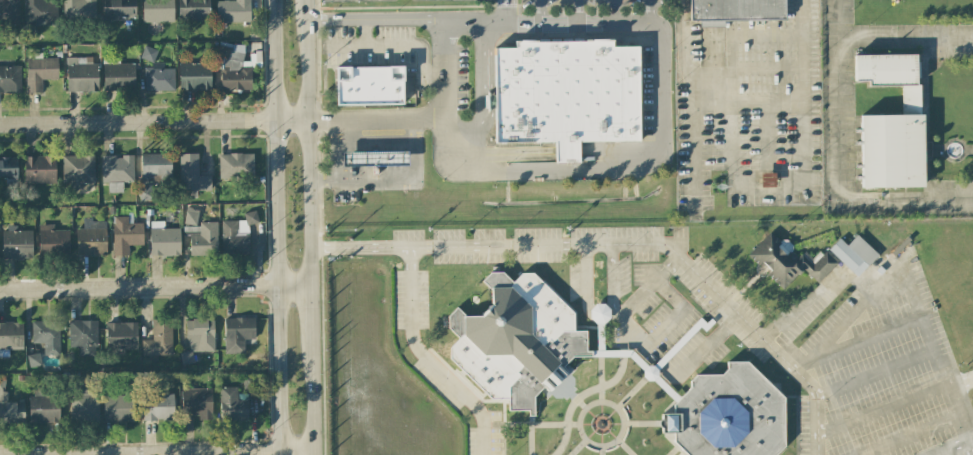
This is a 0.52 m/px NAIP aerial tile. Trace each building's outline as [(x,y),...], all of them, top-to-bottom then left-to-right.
[(18,0),(0,0),(0,24),(19,24),(18,0)] [(56,26),(57,0),(25,0),(24,31),(36,32),(36,25),(56,26)] [(63,20),(96,19),(95,0),(62,0),(63,20)] [(103,18),(136,17),(135,0),(102,0),(103,18)] [(173,0),(141,0),(142,22),(174,21),(173,0)] [(209,0),(177,0),(178,21),(209,20),(209,0)] [(234,1),(216,1),(216,22),(250,22),(249,0),(234,0),(234,1)] [(691,22),(700,22),(700,28),(723,27),(723,21),(784,20),(784,0),(691,0),(691,22)] [(492,52),(493,146),(554,146),(554,161),(579,160),(579,140),(640,139),(639,49),(612,50),(612,42),(514,43),(514,51),(492,52)] [(251,91),(251,61),(243,61),(243,44),(219,44),(219,91),(251,91)] [(854,55),(916,54),(916,84),(868,85),(868,80),(855,80),(854,55)] [(67,92),(97,91),(96,57),(66,58),(67,92)] [(26,93),(42,93),(42,79),(57,79),(57,58),(26,59),(26,93)] [(134,64),(114,63),(114,58),(103,58),(102,90),(134,90),(134,64)] [(210,90),(210,62),(179,63),(179,91),(210,90)] [(21,93),(20,66),(0,66),(0,93),(21,93)] [(335,67),(336,105),(403,104),(402,66),(335,67)] [(174,68),(144,68),(144,91),(174,91),(174,68)] [(860,114),(922,114),(923,187),(862,188),(860,114)] [(407,151),(343,152),(343,166),(407,165),(407,151)] [(171,179),(171,153),(141,154),(141,180),(171,179)] [(198,176),(198,153),(179,153),(180,191),(210,190),(210,175),(198,176)] [(253,153),(218,154),(219,178),(253,177),(253,153)] [(95,182),(94,155),(61,156),(62,183),(69,183),(69,189),(82,189),(82,183),(95,182)] [(55,183),(55,156),(23,157),(24,184),(55,183)] [(133,156),(101,156),(102,183),(108,183),(108,192),(122,192),(122,182),(134,182),(133,156)] [(17,178),(17,157),(0,157),(0,179),(17,178)] [(775,187),(774,173),(760,173),(761,187),(775,187)] [(221,220),(221,253),(248,254),(249,224),(257,225),(257,212),(244,212),(244,221),(221,220)] [(113,256),(128,256),(128,245),(143,245),(143,223),(128,223),(128,217),(112,217),(113,256)] [(105,222),(87,221),(87,229),(76,229),(76,256),(104,256),(105,222)] [(189,255),(216,256),(217,222),(200,221),(200,236),(190,236),(189,255)] [(68,230),(53,230),(53,224),(38,225),(39,256),(69,255),(68,230)] [(199,226),(183,227),(183,235),(199,235),(199,226)] [(179,228),(149,228),(149,256),(180,255),(179,228)] [(2,258),(32,258),(32,230),(12,230),(12,231),(1,231),(2,258)] [(749,253),(758,262),(762,258),(768,264),(772,267),(767,273),(782,288),(801,269),(805,269),(818,281),(838,261),(822,246),(812,257),(802,248),(795,255),(791,251),(793,249),(792,244),(787,238),(782,238),(780,241),(770,231),(749,253)] [(828,248),(857,275),(878,254),(856,233),(847,243),(839,236),(828,248)] [(891,252),(894,255),(910,238),(907,235),(891,252)] [(448,314),(448,327),(483,360),(483,368),(489,374),(514,373),(516,370),(519,373),(508,384),(509,409),(528,409),(528,414),(531,414),(534,414),(534,394),(544,384),(550,389),(558,381),(569,370),(563,365),(573,355),(591,355),(591,351),(591,348),(587,348),(586,328),(562,328),(552,338),(550,336),(551,335),(551,309),(545,303),(537,304),(502,269),(491,269),(481,279),(491,288),(492,298),(481,311),(464,314),(456,306),(448,314)] [(591,307),(590,317),(596,322),(600,322),(605,322),(610,316),(610,307),(605,301),(596,301),(591,307)] [(225,354),(244,353),(244,339),(254,339),(254,318),(224,318),(225,354)] [(152,340),(141,340),(142,359),(157,359),(156,356),(172,355),(171,319),(151,320),(152,340)] [(213,319),(186,319),(187,352),(214,351),(213,319)] [(97,321),(69,320),(68,347),(78,347),(78,356),(96,356),(97,321)] [(43,355),(60,355),(59,321),(31,321),(31,343),(42,343),(43,355)] [(22,350),(23,323),(0,322),(0,349),(22,350)] [(106,323),(106,348),(137,347),(137,322),(106,323)] [(660,419),(658,420),(658,422),(658,424),(658,425),(659,427),(662,428),(662,433),(667,433),(673,433),(673,441),(679,447),(687,454),(776,454),(784,447),(784,398),(747,361),(727,362),(726,369),(722,374),(696,375),(689,382),(690,389),(678,401),(673,406),(673,413),(660,414),(660,419)] [(24,422),(23,401),(6,401),(5,378),(0,378),(0,423),(24,422)] [(71,421),(98,421),(98,384),(80,384),(80,393),(72,393),(71,421)] [(237,387),(219,387),(220,420),(248,420),(247,394),(237,394),(237,387)] [(181,416),(199,416),(199,420),(212,419),(211,388),(181,389),(181,416)] [(143,420),(174,420),(173,393),(143,393),(143,420)] [(104,422),(133,422),(133,395),(103,395),(104,422)] [(59,422),(59,396),(29,396),(29,423),(59,422)]
